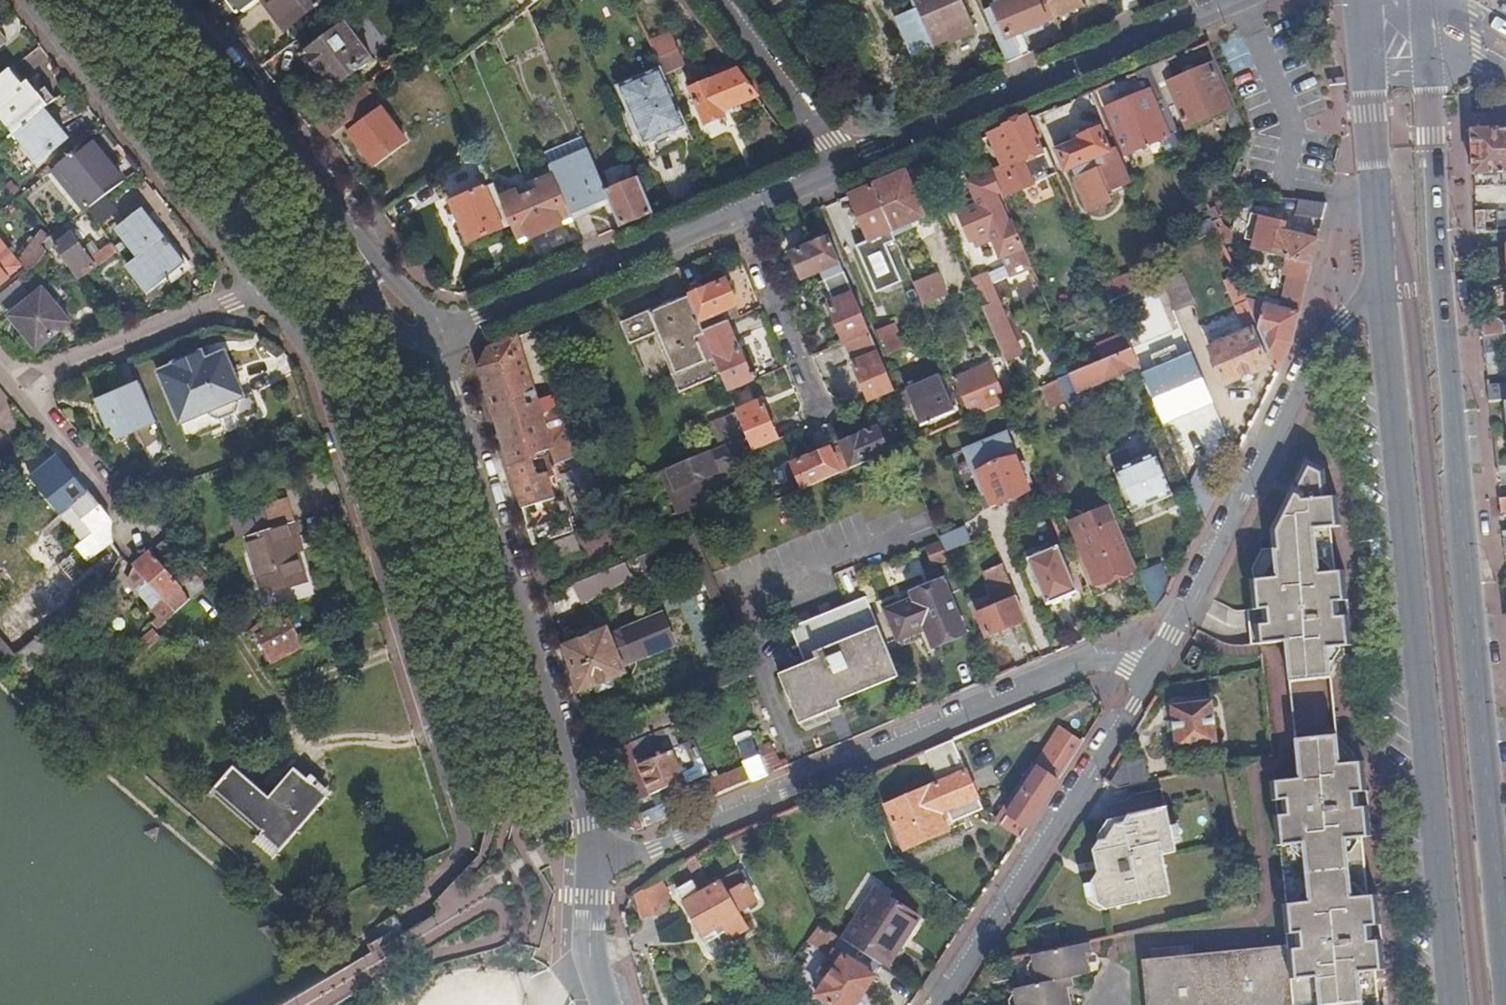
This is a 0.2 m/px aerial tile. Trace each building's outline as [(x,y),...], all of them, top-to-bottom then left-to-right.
[(246,14),(264,1),(266,0),(235,0),(246,14)] [(264,1),(287,32),(329,0),(266,0),(264,1)] [(934,48),(976,29),(964,0),(913,0),(915,4),(934,48)] [(1008,64),(1030,55),(1021,34),(1057,19),(1049,0),(1013,0),(986,12),(1008,64)] [(1057,19),(1086,6),(1083,0),(1049,0),(1057,19)] [(1126,14),(1142,7),(1139,0),(1120,0),(1126,14)] [(919,54),(934,48),(915,4),(901,11),(919,54)] [(305,56),(332,93),(375,62),(348,25),(305,56)] [(652,43),(663,69),(666,75),(686,67),(672,34),(652,43)] [(1168,61),(1152,68),(1169,110),(1179,106),(1189,130),(1231,111),(1212,67),(1177,82),(1168,61)] [(1152,68),(1137,74),(1146,94),(1108,110),(1128,156),(1162,141),(1171,160),(1187,154),(1184,143),(1169,110),(1152,68)] [(645,147),(688,128),(666,75),(663,69),(619,88),(645,147)] [(725,112),(758,98),(738,72),(723,79),(720,73),(690,85),(707,125),(726,117),(725,112)] [(10,73),(0,81),(0,117),(16,136),(45,112),(56,103),(46,91),(38,97),(27,85),(23,88),(10,73)] [(374,83),(318,123),(330,140),(386,100),(374,83)] [(351,134),(378,170),(410,146),(384,110),(351,134)] [(45,112),(16,136),(39,165),(67,142),(51,121),(52,120),(45,112)] [(1474,175),(1505,173),(1505,114),(1471,115),(1474,175)] [(1005,169),(992,174),(1001,195),(1003,198),(1058,175),(1034,118),(1005,130),(992,136),(1005,169)] [(1133,182),(1119,150),(1112,153),(1101,130),(1082,138),(1083,142),(1059,153),(1068,171),(1074,168),(1085,197),(1106,188),(1108,193),(1110,192),(1133,182)] [(584,140),(546,156),(552,170),(590,154),(584,140)] [(124,185),(90,143),(57,169),(92,209),(124,185)] [(571,216),(610,200),(607,193),(590,154),(552,170),(555,178),(571,216)] [(926,219),(906,172),(899,175),(873,186),(893,233),(926,219)] [(1002,260),(1024,250),(1013,223),(1009,224),(997,197),(1001,195),(992,174),(990,177),(970,185),(980,209),(961,217),(972,243),(991,235),(1002,260)] [(532,197),(548,234),(564,228),(562,223),(572,219),(571,216),(555,178),(539,185),(542,193),(532,197)] [(610,200),(622,230),(642,222),(654,216),(639,180),(607,193),(610,200)] [(893,233),(873,186),(851,196),(871,242),(884,237),(890,251),(899,247),(893,233)] [(470,245),(513,227),(502,201),(496,187),(453,205),(470,245)] [(1113,202),(1110,192),(1108,193),(1106,188),(1085,197),(1091,210),(1113,202)] [(513,227),(519,241),(530,237),(532,241),(548,234),(532,197),(521,202),(517,194),(502,201),(513,227)] [(1324,222),(1329,205),(1300,202),(1296,217),(1324,222)] [(1477,212),(1478,231),(1487,231),(1487,211),(1477,212)] [(128,267),(150,295),(184,267),(169,248),(174,244),(170,239),(165,243),(140,212),(117,231),(139,259),(128,267)] [(1313,265),(1319,241),(1282,231),(1284,221),(1265,216),(1256,251),(1288,259),(1313,265)] [(80,279),(84,276),(97,268),(98,269),(109,262),(96,243),(85,251),(68,228),(52,240),(57,247),(77,274),(80,279)] [(41,249),(52,240),(48,236),(44,234),(26,258),(39,267),(49,254),(48,254),(41,249)] [(846,275),(831,240),(827,241),(824,236),(815,241),(817,246),(797,254),(798,256),(794,257),(805,280),(823,273),(827,282),(832,281),(846,275)] [(57,247),(52,240),(41,249),(48,254),(57,247)] [(23,269),(0,242),(0,287),(23,269)] [(1253,266),(1256,251),(1223,243),(1230,260),(1253,266)] [(1306,296),(1313,265),(1288,259),(1283,276),(1288,277),(1281,309),(1248,302),(1258,324),(1279,374),(1292,348),(1306,296)] [(1163,282),(1175,311),(1195,303),(1183,273),(1173,278),(1163,282)] [(870,332),(846,275),(832,281),(840,301),(831,305),(833,310),(831,311),(844,343),(846,343),(870,332)] [(973,281),(1005,356),(1021,349),(990,275),(973,281)] [(1241,275),(1226,280),(1234,304),(1250,300),(1241,275)] [(1106,288),(1113,304),(1140,292),(1133,277),(1106,288)] [(933,278),(915,285),(925,307),(942,300),(933,278)] [(0,298),(0,307),(6,314),(30,296),(20,282),(0,298)] [(692,297),(689,299),(704,333),(727,323),(723,312),(737,307),(730,291),(732,290),(728,282),(705,292),(702,287),(694,291),(691,293),(692,297)] [(44,292),(12,318),(39,351),(72,324),(44,292)] [(704,333),(689,299),(652,314),(651,312),(622,325),(632,345),(659,334),(677,374),(673,376),(681,393),(722,375),(704,333)] [(1505,335),(1505,327),(1501,320),(1483,322),(1484,337),(1505,335)] [(704,333),(722,375),(729,392),(753,381),(739,346),(737,344),(727,323),(704,333)] [(895,327),(877,334),(887,357),(905,349),(895,327)] [(856,370),(870,402),(896,391),(870,332),(846,343),(857,369),(856,370)] [(1212,350),(1227,386),(1269,368),(1254,332),(1212,350)] [(1486,354),(1505,352),(1505,335),(1484,337),(1486,354)] [(511,470),(535,462),(535,461),(539,459),(547,457),(548,459),(554,457),(556,465),(584,454),(561,394),(540,401),(518,338),(491,350),(480,370),(511,470)] [(1059,381),(1068,401),(1071,409),(1076,407),(1075,403),(1079,401),(1076,395),(1140,368),(1133,350),(1078,374),(1059,381)] [(1143,374),(1162,420),(1211,400),(1191,354),(1143,374)] [(248,400),(247,398),(230,356),(211,363),(208,355),(179,366),(179,367),(162,374),(183,427),(210,416),(212,419),(223,423),(239,417),(242,406),(240,403),(248,400)] [(972,418),(991,410),(988,400),(1002,394),(990,366),(956,381),(972,418)] [(909,392),(915,406),(923,427),(926,426),(927,427),(929,426),(928,425),(931,424),(932,426),(934,425),(933,423),(955,415),(941,379),(909,392)] [(1059,381),(1043,388),(1052,407),(1068,401),(1059,381)] [(139,431),(154,470),(170,457),(142,386),(98,404),(108,428),(112,426),(118,439),(139,431)] [(1491,402),(1505,401),(1505,386),(1489,387),(1491,402)] [(897,396),(903,411),(915,406),(909,392),(897,396)] [(254,396),(247,398),(248,400),(240,403),(242,406),(239,417),(223,423),(212,419),(210,416),(183,427),(190,443),(262,414),(254,396)] [(755,451),(779,441),(766,408),(764,409),(762,404),(738,414),(748,436),(755,451)] [(842,448),(837,450),(847,472),(889,454),(889,453),(879,430),(875,432),(875,431),(841,445),(842,448)] [(1031,492),(1020,466),(1007,435),(969,451),(993,509),(1032,493),(1031,492)] [(734,442),(670,470),(678,491),(672,494),(681,514),(714,501),(705,479),(743,463),(734,442)] [(1133,513),(1173,497),(1154,450),(1133,458),(1129,449),(1110,457),(1133,513)] [(847,472),(837,450),(833,452),(831,450),(799,463),(800,466),(795,468),(805,490),(820,484),(847,472)] [(76,481),(57,459),(32,480),(93,554),(102,547),(106,551),(113,546),(112,533),(113,526),(76,481)] [(1335,526),(1332,496),(1326,496),(1324,471),(1304,461),(1271,530),(1273,550),(1261,552),(1252,570),(1253,581),(1250,582),(1252,610),(1247,611),(1249,628),(1251,645),(1283,643),(1287,681),(1328,678),(1346,644),(1344,616),(1349,615),(1348,598),(1341,599),(1340,571),(1335,571),(1330,527),(1335,526)] [(511,470),(524,510),(557,499),(548,469),(538,472),(535,462),(511,470)] [(1025,464),(1020,466),(1031,492),(1035,490),(1025,464)] [(574,496),(596,486),(588,466),(565,476),(574,496)] [(288,501),(265,508),(274,532),(296,525),(288,501)] [(1098,585),(1138,568),(1112,507),(1072,523),(1098,585)] [(309,584),(300,555),(295,542),(301,540),(296,525),(274,532),(265,508),(233,519),(241,543),(247,541),(267,598),(309,584)] [(531,533),(536,548),(576,532),(571,517),(531,533)] [(942,542),(947,554),(971,544),(966,530),(941,540),(942,542)] [(555,563),(583,551),(576,535),(548,546),(555,563)] [(295,542),(300,555),(306,554),(301,540),(295,542)] [(159,548),(151,554),(192,602),(208,588),(167,541),(159,548)] [(1049,607),(1079,594),(1059,548),(1030,561),(1049,607)] [(0,616),(0,639),(14,656),(104,583),(78,551),(0,616)] [(649,556),(640,559),(649,580),(705,557),(703,553),(656,573),(649,556)] [(151,554),(135,568),(130,582),(155,611),(167,602),(172,609),(155,623),(161,631),(192,602),(151,554)] [(722,599),(707,562),(699,565),(714,602),(722,599)] [(989,638),(1028,622),(1004,566),(986,574),(999,606),(979,614),(989,638)] [(1156,612),(1168,596),(1157,569),(1141,576),(1156,612)] [(967,636),(945,581),(913,594),(916,601),(889,613),(901,642),(928,630),(936,649),(967,636)] [(841,702),(900,678),(868,598),(793,629),(808,665),(781,676),(802,726),(843,709),(841,702)] [(86,628),(75,613),(17,661),(22,666),(32,672),(86,628)] [(574,668),(582,694),(627,676),(622,664),(626,662),(628,666),(676,647),(665,618),(617,637),(618,641),(614,643),(609,631),(568,648),(574,668)] [(273,631),(260,638),(274,664),(306,647),(292,622),(273,631)] [(265,624),(249,636),(260,638),(273,631),(265,624)] [(144,640),(151,650),(163,639),(158,633),(156,630),(144,640)] [(719,691),(737,681),(730,667),(712,677),(719,691)] [(1179,748),(1219,742),(1213,703),(1174,708),(1179,748)] [(597,742),(603,759),(631,747),(652,796),(687,782),(681,769),(683,768),(661,716),(597,742)] [(1023,838),(1084,744),(1065,732),(1003,825),(1023,838)] [(1290,1004),(1377,1004),(1376,998),(1374,970),(1379,970),(1376,939),(1381,938),(1380,924),(1374,925),(1373,896),(1367,897),(1361,836),(1365,836),(1363,807),(1368,806),(1367,790),(1361,791),(1359,763),(1353,763),(1353,753),(1335,735),(1293,740),(1298,780),(1270,783),(1272,801),(1275,801),(1277,816),(1273,816),(1277,846),(1280,845),(1286,905),(1282,905),(1285,946),(1290,1004)] [(985,811),(954,741),(927,752),(940,786),(888,807),(908,851),(950,833),(948,825),(985,811)] [(753,783),(769,776),(762,757),(760,757),(756,747),(742,753),(747,767),(753,783)] [(692,791),(712,783),(709,777),(701,761),(683,768),(681,769),(687,782),(692,791)] [(1120,791),(1150,784),(1145,762),(1124,766),(1113,785),(1120,791)] [(228,768),(265,802),(270,796),(233,763),(228,768)] [(718,798),(753,783),(747,767),(719,779),(712,783),(718,798)] [(313,784),(317,780),(312,775),(308,779),(277,813),(265,802),(228,768),(223,774),(224,776),(213,788),(216,791),(262,832),(277,845),(313,805),(299,793),(308,783),(314,787),(315,786),(313,784)] [(277,813),(308,779),(295,768),(270,796),(265,802),(277,813)] [(709,777),(712,783),(719,779),(717,773),(709,777)] [(333,796),(317,780),(313,784),(315,786),(314,787),(308,783),(299,793),(313,805),(277,845),(262,832),(259,836),(255,842),(275,859),(333,796)] [(698,807),(718,798),(712,783),(692,791),(698,807)] [(259,836),(262,832),(216,791),(213,795),(259,836)] [(1109,910),(1163,899),(1160,887),(1169,885),(1164,856),(1178,853),(1169,809),(1131,817),(1126,825),(1118,826),(1109,841),(1102,842),(1096,852),(1101,874),(1094,882),(1099,905),(1109,910)] [(724,928),(731,942),(749,932),(740,915),(759,904),(749,885),(729,895),(723,885),(703,896),(696,884),(679,892),(705,939),(724,928)] [(639,918),(668,913),(664,885),(635,890),(639,918)] [(845,942),(884,967),(888,969),(921,918),(879,892),(845,942)] [(712,952),(731,942),(724,928),(705,939),(712,952)] [(1044,948),(1061,945),(1058,931),(1047,934),(1047,932),(1041,934),(1044,948)] [(843,940),(836,951),(838,953),(823,975),(831,981),(820,999),(829,1004),(860,1004),(884,967),(845,942),(843,940)] [(1039,986),(1072,979),(1089,975),(1085,956),(1092,954),(1089,943),(1033,955),(1036,967),(1029,970),(1031,979),(1039,983),(1039,986)] [(1285,946),(1142,960),(1146,1004),(1290,1004),(1285,946)] [(511,974),(507,948),(465,955),(473,1004),(524,1004),(519,973),(511,974)] [(1039,986),(1015,991),(1017,1000),(1010,1002),(1011,1004),(1070,1004),(1067,989),(1074,988),(1072,979),(1039,986)]
